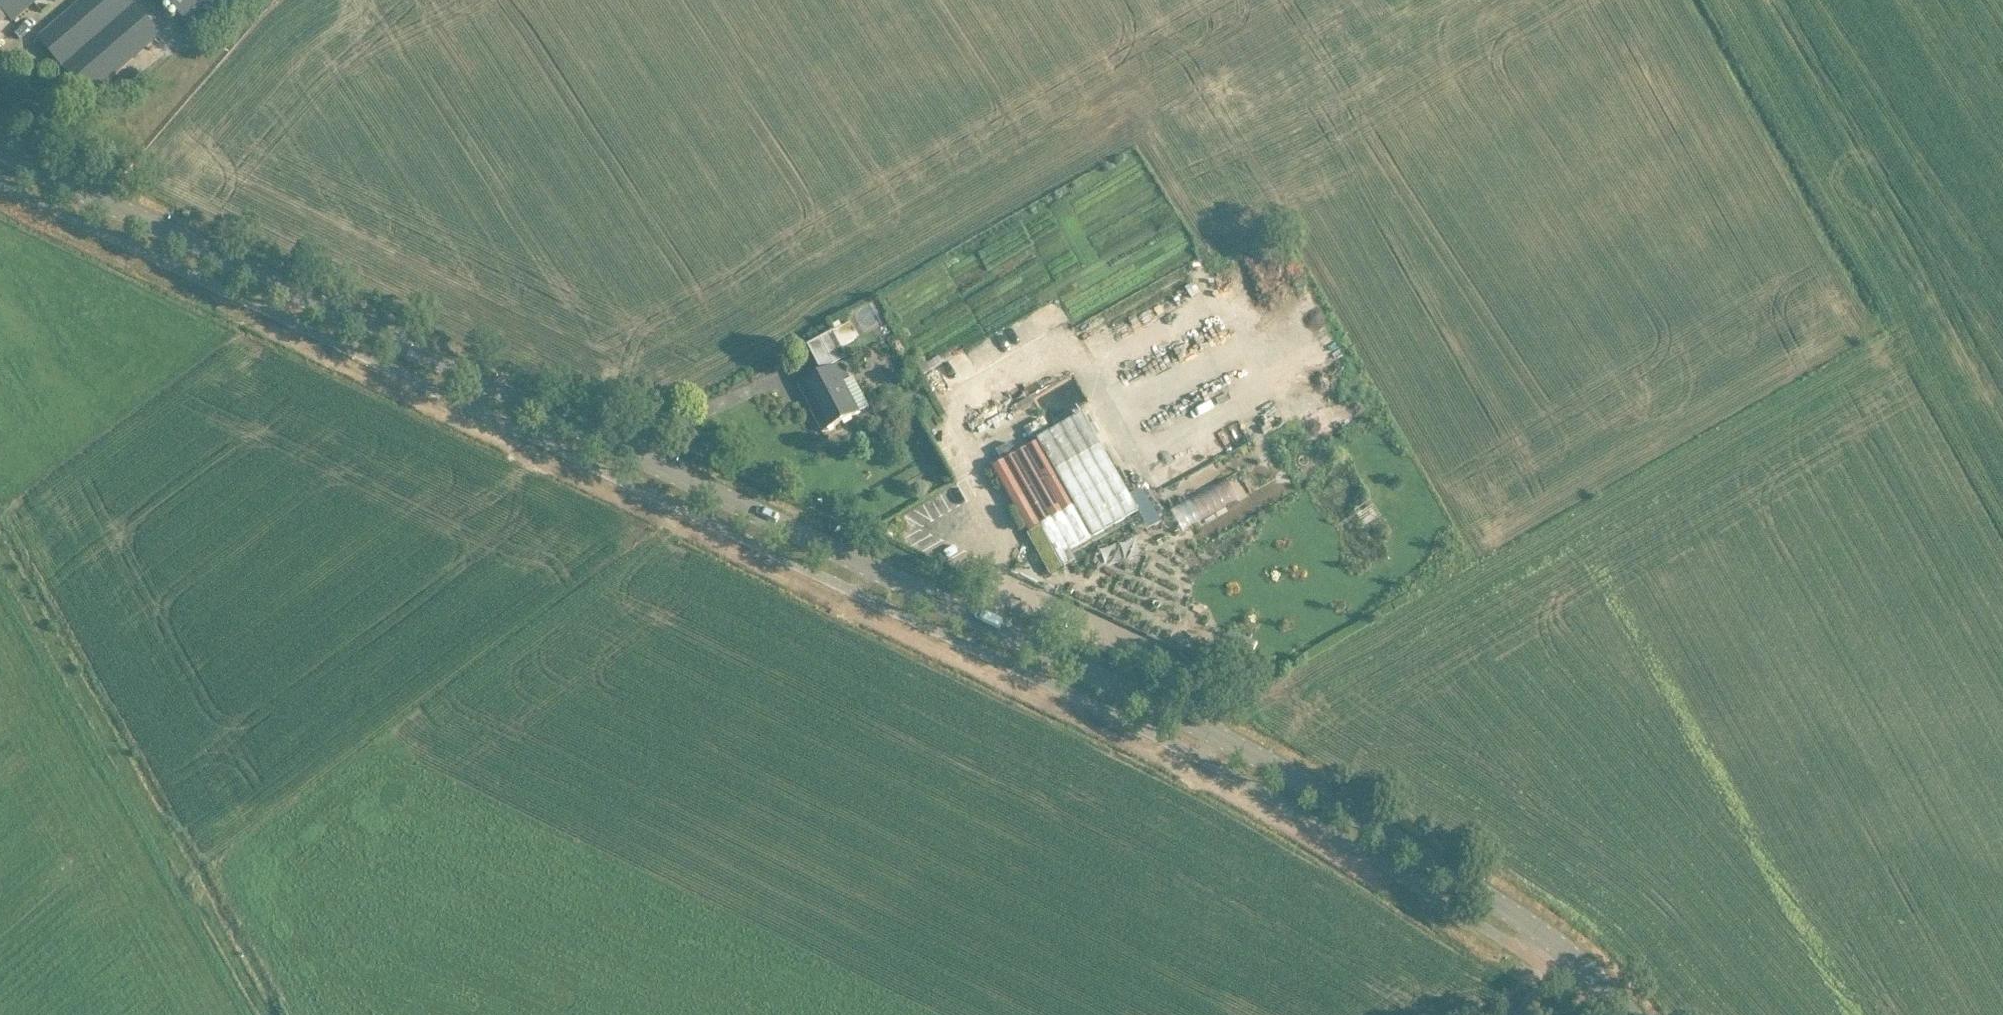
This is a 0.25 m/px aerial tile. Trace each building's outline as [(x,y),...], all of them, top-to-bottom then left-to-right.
[(8,17),(12,22),(27,8),(37,0),(0,0),(0,24),(8,17)] [(89,98),(89,97),(95,103),(100,98),(95,92),(160,35),(129,0),(81,0),(53,26),(38,39),(89,98)] [(197,35),(237,0),(165,0),(197,35)] [(848,327),(833,335),(840,348),(855,340),(848,327)] [(924,360),(916,364),(922,376),(936,369),(933,363),(927,366),(924,360)] [(823,433),(840,423),(859,413),(843,383),(849,380),(840,363),(802,384),(816,409),(811,412),(823,433)] [(1064,568),(1075,561),(1069,551),(1091,539),(1136,514),(1082,417),(992,468),(1029,533),(1040,526),(1064,568)] [(1200,479),(1184,489),(1192,503),(1208,494),(1200,479)]
